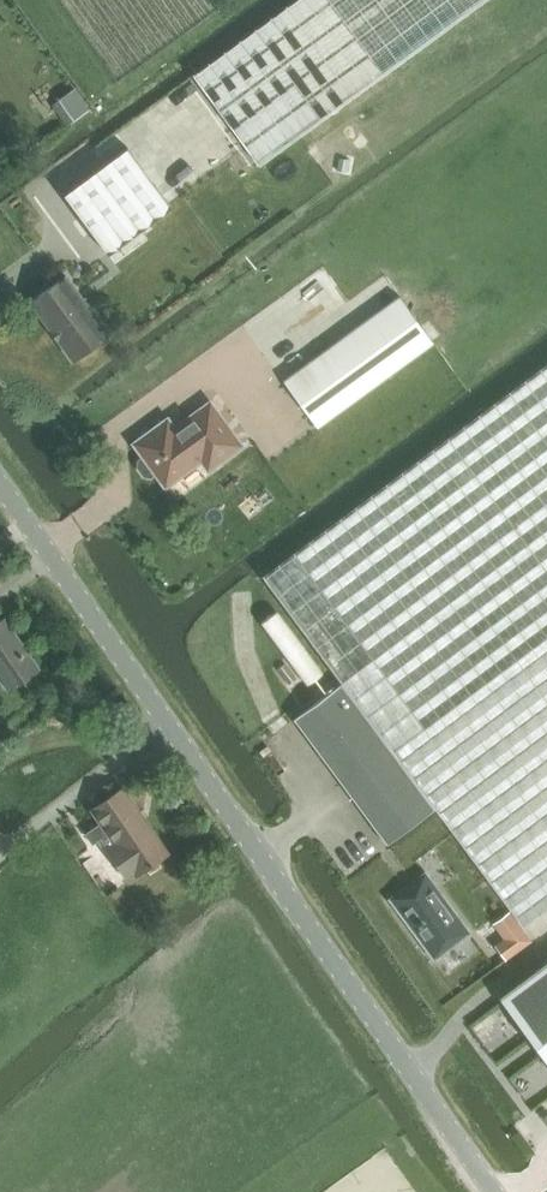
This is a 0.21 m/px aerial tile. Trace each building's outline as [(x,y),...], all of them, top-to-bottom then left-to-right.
[(194,75),(260,166),(487,0),(296,0),(194,75)] [(140,231),(139,229),(151,220),(144,211),(145,211),(122,179),(109,188),(97,172),(67,194),(110,254),(140,231)] [(73,361),(109,334),(67,276),(31,303),(73,361)] [(434,342),(400,295),(284,380),(318,427),(434,342)] [(341,684),(434,809),(523,926),(546,909),(546,367),(263,578),(341,684)] [(157,472),(166,485),(202,459),(209,468),(242,444),(211,402),(175,428),(168,419),(135,443),(145,456),(139,460),(139,466),(145,475),(151,476),(157,472)] [(41,668),(6,617),(0,621),(0,679),(8,691),(41,668)] [(434,809),(341,684),(295,718),(388,844),(434,809)] [(94,720),(103,714),(92,698),(84,705),(94,720)] [(101,823),(86,834),(93,844),(109,833),(114,841),(105,847),(127,879),(136,873),(137,875),(169,853),(160,840),(124,788),(92,810),(101,823)] [(433,957),(469,931),(426,874),(391,900),(433,957)] [(502,997),(546,1057),(546,964),(502,997)]
